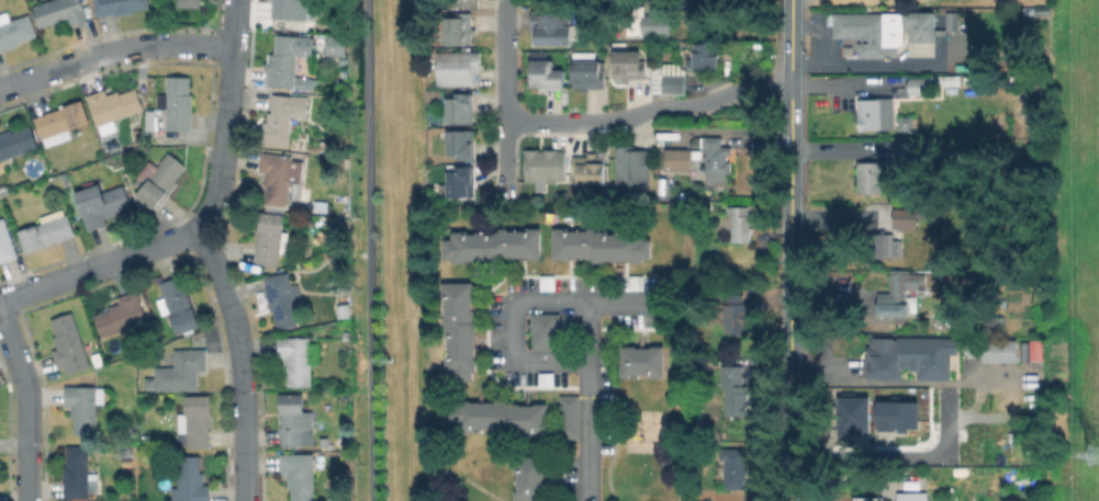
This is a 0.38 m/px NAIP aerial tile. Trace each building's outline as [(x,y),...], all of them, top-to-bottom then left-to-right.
[(35,7),(52,0),(82,0),(89,20),(70,27),(68,21),(57,25),(56,22),(43,27),(35,7)] [(98,15),(95,0),(149,0),(150,8),(134,10),(134,12),(116,15),(116,13),(98,15)] [(272,18),(274,0),(316,0),(314,21),(272,18)] [(684,1),(684,0),(708,0),(708,19),(692,18),(692,1),(684,1)] [(672,13),(672,35),(628,35),(628,4),(647,4),(646,13),(672,13)] [(20,45),(0,52),(0,14),(8,11),(12,21),(30,14),(36,35),(19,42),(20,45)] [(933,12),(902,11),(901,31),(908,31),(907,41),(933,41),(933,12)] [(956,11),(937,11),(937,29),(955,30),(956,11)] [(832,13),(832,37),(856,38),(856,57),(899,57),(899,13),(832,13)] [(472,15),(472,44),(448,43),(448,14),(472,15)] [(570,21),(570,44),(536,44),(536,21),(570,21)] [(315,36),(313,56),(299,55),(298,76),(307,77),(305,89),(269,87),(271,52),(276,53),(277,33),(315,36)] [(348,36),(346,56),(317,52),(321,33),(348,36)] [(718,43),(718,50),(720,50),(720,59),(718,60),(718,68),(708,68),(708,70),(700,70),(700,68),(688,68),(688,59),(693,58),(693,50),(695,50),(695,43),(718,43)] [(481,54),(481,68),(473,68),(473,87),(438,86),(438,54),(481,54)] [(641,55),(641,81),(617,81),(617,55),(641,55)] [(562,90),(562,91),(538,91),(538,59),(556,59),(556,72),(562,72),(562,90)] [(606,62),(606,89),(576,88),(576,62),(606,62)] [(685,93),(685,94),(654,93),(655,66),(686,66),(685,93)] [(191,77),(191,94),(194,94),(192,130),(168,129),(169,109),(159,107),(159,92),(168,93),(169,76),(191,77)] [(942,86),(941,76),(906,78),(906,94),(925,93),(925,87),(942,86)] [(961,78),(961,89),(929,88),(929,77),(961,78)] [(1025,78),(1025,87),(1008,86),(1009,78),(1025,78)] [(876,129),(859,129),(859,99),(871,99),(871,80),(900,80),(900,91),(890,92),(890,129),(876,129)] [(105,88),(108,94),(120,90),(121,93),(138,88),(145,109),(115,119),(119,130),(103,135),(100,125),(98,126),(87,94),(105,88)] [(309,96),(306,117),(292,116),(289,146),(262,144),(265,121),(269,121),(270,112),(272,112),(274,93),(309,96)] [(473,98),(472,123),(450,122),(450,98),(473,98)] [(74,138),(46,148),(35,117),(83,101),(91,123),(70,130),(74,138)] [(40,147),(0,161),(0,133),(12,129),(13,133),(32,126),(40,147)] [(474,133),(474,158),(450,158),(450,133),(474,133)] [(732,147),(731,153),(728,153),(728,160),(731,161),(731,174),(728,174),(728,184),(706,184),(707,148),(704,148),(704,136),(722,137),(722,147),(732,147)] [(920,140),(920,158),(897,158),(897,140),(920,140)] [(693,149),(693,170),(666,170),(666,148),(693,149)] [(168,151),(188,166),(177,181),(179,183),(158,210),(137,195),(146,183),(137,178),(153,157),(160,162),(168,151)] [(565,151),(565,182),(528,182),(529,151),(565,151)] [(650,152),(650,191),(617,190),(617,151),(650,152)] [(302,159),(299,183),(290,182),(288,206),(267,203),(268,185),(265,185),(266,172),(260,171),(262,152),(293,156),(293,158),(302,159)] [(603,183),(603,187),(575,187),(574,157),(603,158),(603,183)] [(883,161),(883,193),(859,193),(859,161),(883,161)] [(474,169),(473,195),(450,195),(451,169),(474,169)] [(125,184),(133,206),(117,212),(119,214),(106,218),(109,225),(90,231),(80,201),(83,200),(80,192),(99,185),(101,192),(125,184)] [(558,205),(558,191),(568,192),(568,205),(558,205)] [(752,215),(752,227),(754,227),(754,231),(752,231),(752,241),(732,241),(732,228),(724,228),(724,216),(727,216),(727,201),(747,202),(747,205),(750,205),(750,215),(752,215)] [(918,208),(919,229),(894,229),(894,208),(918,208)] [(20,228),(68,213),(77,240),(29,254),(20,228)] [(290,231),(287,253),(281,252),(280,264),(256,262),(262,213),(285,215),(283,231),(290,231)] [(19,257),(0,263),(0,219),(5,217),(19,257)] [(542,228),(542,259),(503,259),(503,262),(452,262),(453,259),(444,259),(445,239),(452,239),(452,230),(501,230),(501,228),(542,228)] [(652,239),(652,259),(643,258),(643,262),(595,262),(595,259),(554,259),(556,228),(596,228),(596,230),(643,230),(643,239),(652,239)] [(902,239),(902,257),(866,257),(866,232),(894,232),(894,239),(902,239)] [(926,274),(926,285),(920,285),(920,289),(907,289),(907,315),(878,315),(878,292),(889,292),(889,270),(915,270),(915,274),(926,274)] [(290,272),(292,285),(301,284),(304,304),(295,305),(300,326),(278,329),(274,309),(271,310),(266,276),(290,272)] [(182,275),(200,326),(178,334),(170,312),(164,315),(158,299),(166,297),(160,283),(182,275)] [(556,275),(556,289),(541,289),(540,275),(556,275)] [(644,275),(644,289),(630,289),(629,275),(644,275)] [(474,282),(475,322),(478,322),(479,372),(474,372),(474,380),(456,380),(456,372),(447,372),(447,324),(444,324),(444,316),(447,316),(447,298),(445,298),(445,283),(474,282)] [(148,322),(102,338),(96,316),(111,310),(110,306),(121,303),(119,297),(138,291),(148,322)] [(748,303),(748,309),(750,309),(750,324),(748,323),(748,333),(726,333),(726,305),(721,305),(720,293),(744,293),(744,303),(748,303)] [(350,317),(338,318),(337,303),(349,301),(350,317)] [(92,367),(68,375),(65,367),(59,369),(53,350),(58,349),(54,337),(57,335),(52,319),(72,311),(92,367)] [(568,331),(567,346),(535,346),(535,331),(534,331),(534,314),(560,315),(560,331),(568,331)] [(1001,315),(1001,324),(984,324),(984,315),(1001,315)] [(319,342),(319,363),(312,363),(312,386),(290,386),(290,369),(287,369),(287,357),(279,357),(279,337),(311,337),(312,342),(319,342)] [(964,343),(964,350),(952,350),(952,339),(964,339),(964,343)] [(978,340),(978,356),(966,356),(966,340),(978,340)] [(1018,340),(1018,364),(986,364),(986,340),(1018,340)] [(899,374),(899,379),(870,379),(871,341),(896,341),(896,360),(899,360),(899,374)] [(665,345),(665,376),(623,376),(623,346),(665,345)] [(1031,345),(1031,360),(1022,360),(1022,345),(1031,345)] [(198,371),(199,389),(156,390),(156,389),(146,389),(146,377),(156,377),(156,367),(176,367),(175,350),(208,349),(209,371),(198,371)] [(104,361),(97,364),(93,356),(101,354),(104,361)] [(752,401),(752,407),(747,407),(747,415),(727,414),(728,386),(721,386),(721,365),(743,365),(743,385),(747,385),(747,392),(749,392),(748,401),(752,401)] [(554,386),(540,386),(540,373),(554,372),(554,386)] [(97,386),(97,434),(75,434),(75,418),(71,418),(71,405),(67,405),(66,386),(97,386)] [(315,411),(315,444),(303,444),(303,445),(282,446),(281,413),(280,413),(280,394),(304,394),(304,411),(315,411)] [(581,395),(581,439),(562,439),(561,395),(581,395)] [(210,396),(210,447),(188,447),(188,432),(178,432),(178,412),(187,412),(186,396),(210,396)] [(508,400),(509,405),(550,403),(550,434),(507,434),(507,431),(460,431),(461,423),(451,423),(451,403),(459,403),(459,400),(508,400)] [(135,443),(135,456),(120,456),(120,443),(135,443)] [(90,448),(90,472),(100,472),(100,491),(90,491),(90,498),(65,498),(65,465),(67,466),(67,446),(89,445),(90,448)] [(745,448),(747,464),(748,464),(748,480),(745,480),(745,489),(726,489),(725,459),(720,459),(720,448),(745,448)] [(314,469),(316,500),(292,500),(293,488),(289,488),(289,474),(282,474),(282,453),(323,454),(322,469),(314,469)] [(211,483),(211,500),(172,500),(172,487),(179,487),(178,456),(201,455),(201,472),(205,472),(205,483),(211,483)] [(547,456),(547,499),(517,499),(517,456),(547,456)] [(945,475),(945,483),(928,482),(928,475),(945,475)] [(925,492),(894,492),(894,500),(925,500),(925,492)]
